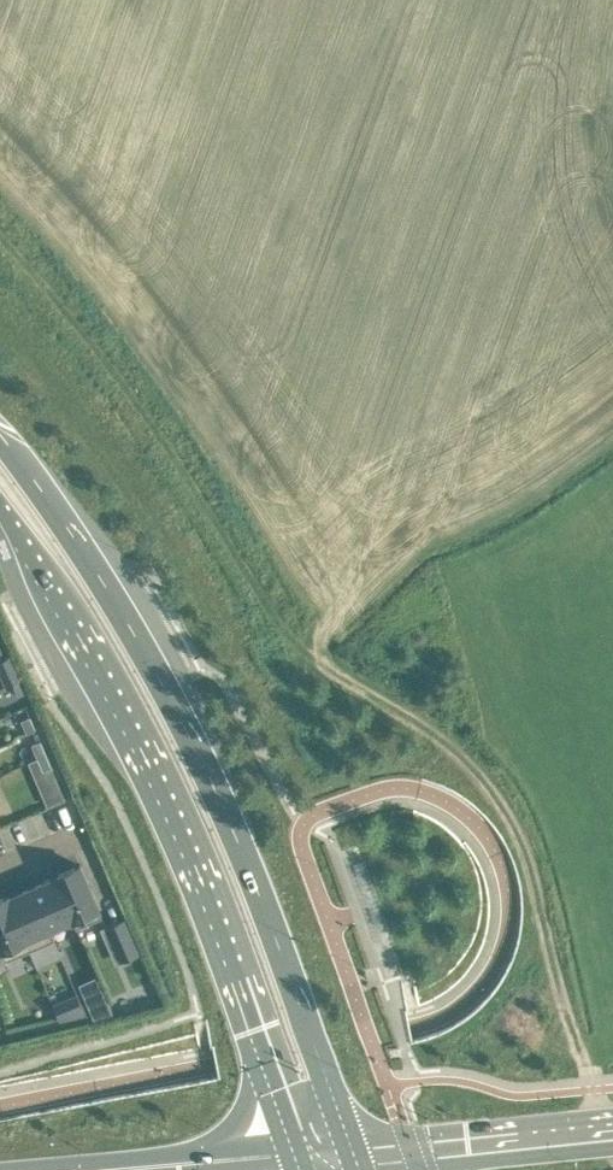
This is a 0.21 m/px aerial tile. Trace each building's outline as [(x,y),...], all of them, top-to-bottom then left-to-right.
[(13,682),(21,678),(16,665),(7,669),(13,682)] [(18,695),(27,691),(21,678),(13,682),(18,695)] [(27,733),(36,729),(30,716),(21,719),(27,733)] [(32,743),(37,757),(46,753),(40,740),(32,743)] [(43,770),(52,766),(46,753),(37,757),(43,770)] [(77,927),(102,916),(80,864),(55,874),(67,903),(77,927)] [(77,927),(67,903),(55,874),(54,875),(55,877),(32,886),(43,913),(55,939),(51,928),(73,918),(76,927),(77,927)] [(43,913),(32,886),(9,896),(8,894),(7,895),(31,950),(55,939),(43,913)] [(31,950),(7,895),(0,898),(0,947),(5,960),(31,950)] [(140,952),(125,917),(106,925),(121,961),(140,952)] [(77,982),(91,1017),(109,1010),(95,975),(77,982)] [(76,992),(53,1002),(60,1018),(85,1012),(76,992)]
